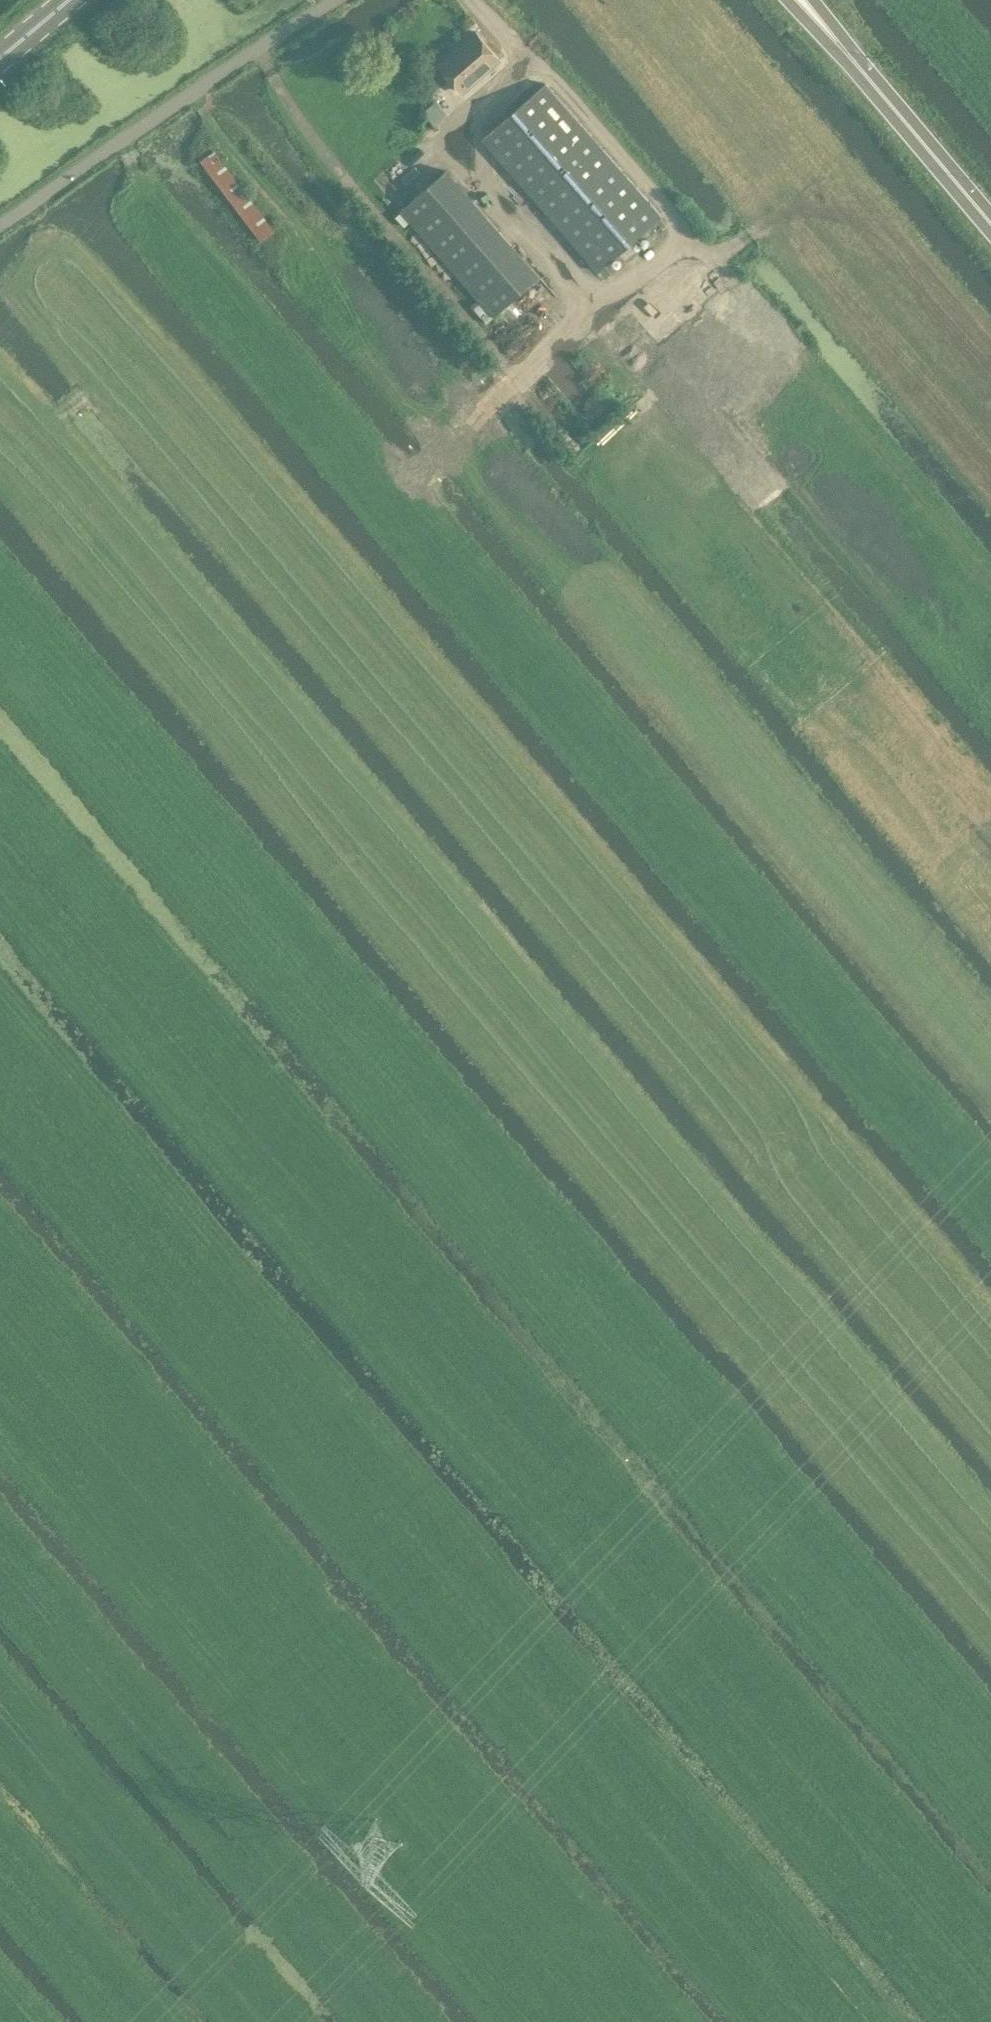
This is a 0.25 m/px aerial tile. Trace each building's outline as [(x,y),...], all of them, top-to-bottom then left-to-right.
[(500,60),(475,31),(460,43),(462,45),(439,65),(462,92),(500,60)] [(598,272),(661,217),(545,84),(482,139),(598,272)] [(198,161),(259,241),(272,231),(211,151),(198,161)] [(446,170),(401,210),(455,272),(471,290),(494,316),(498,312),(501,310),(539,277),(446,170)]
